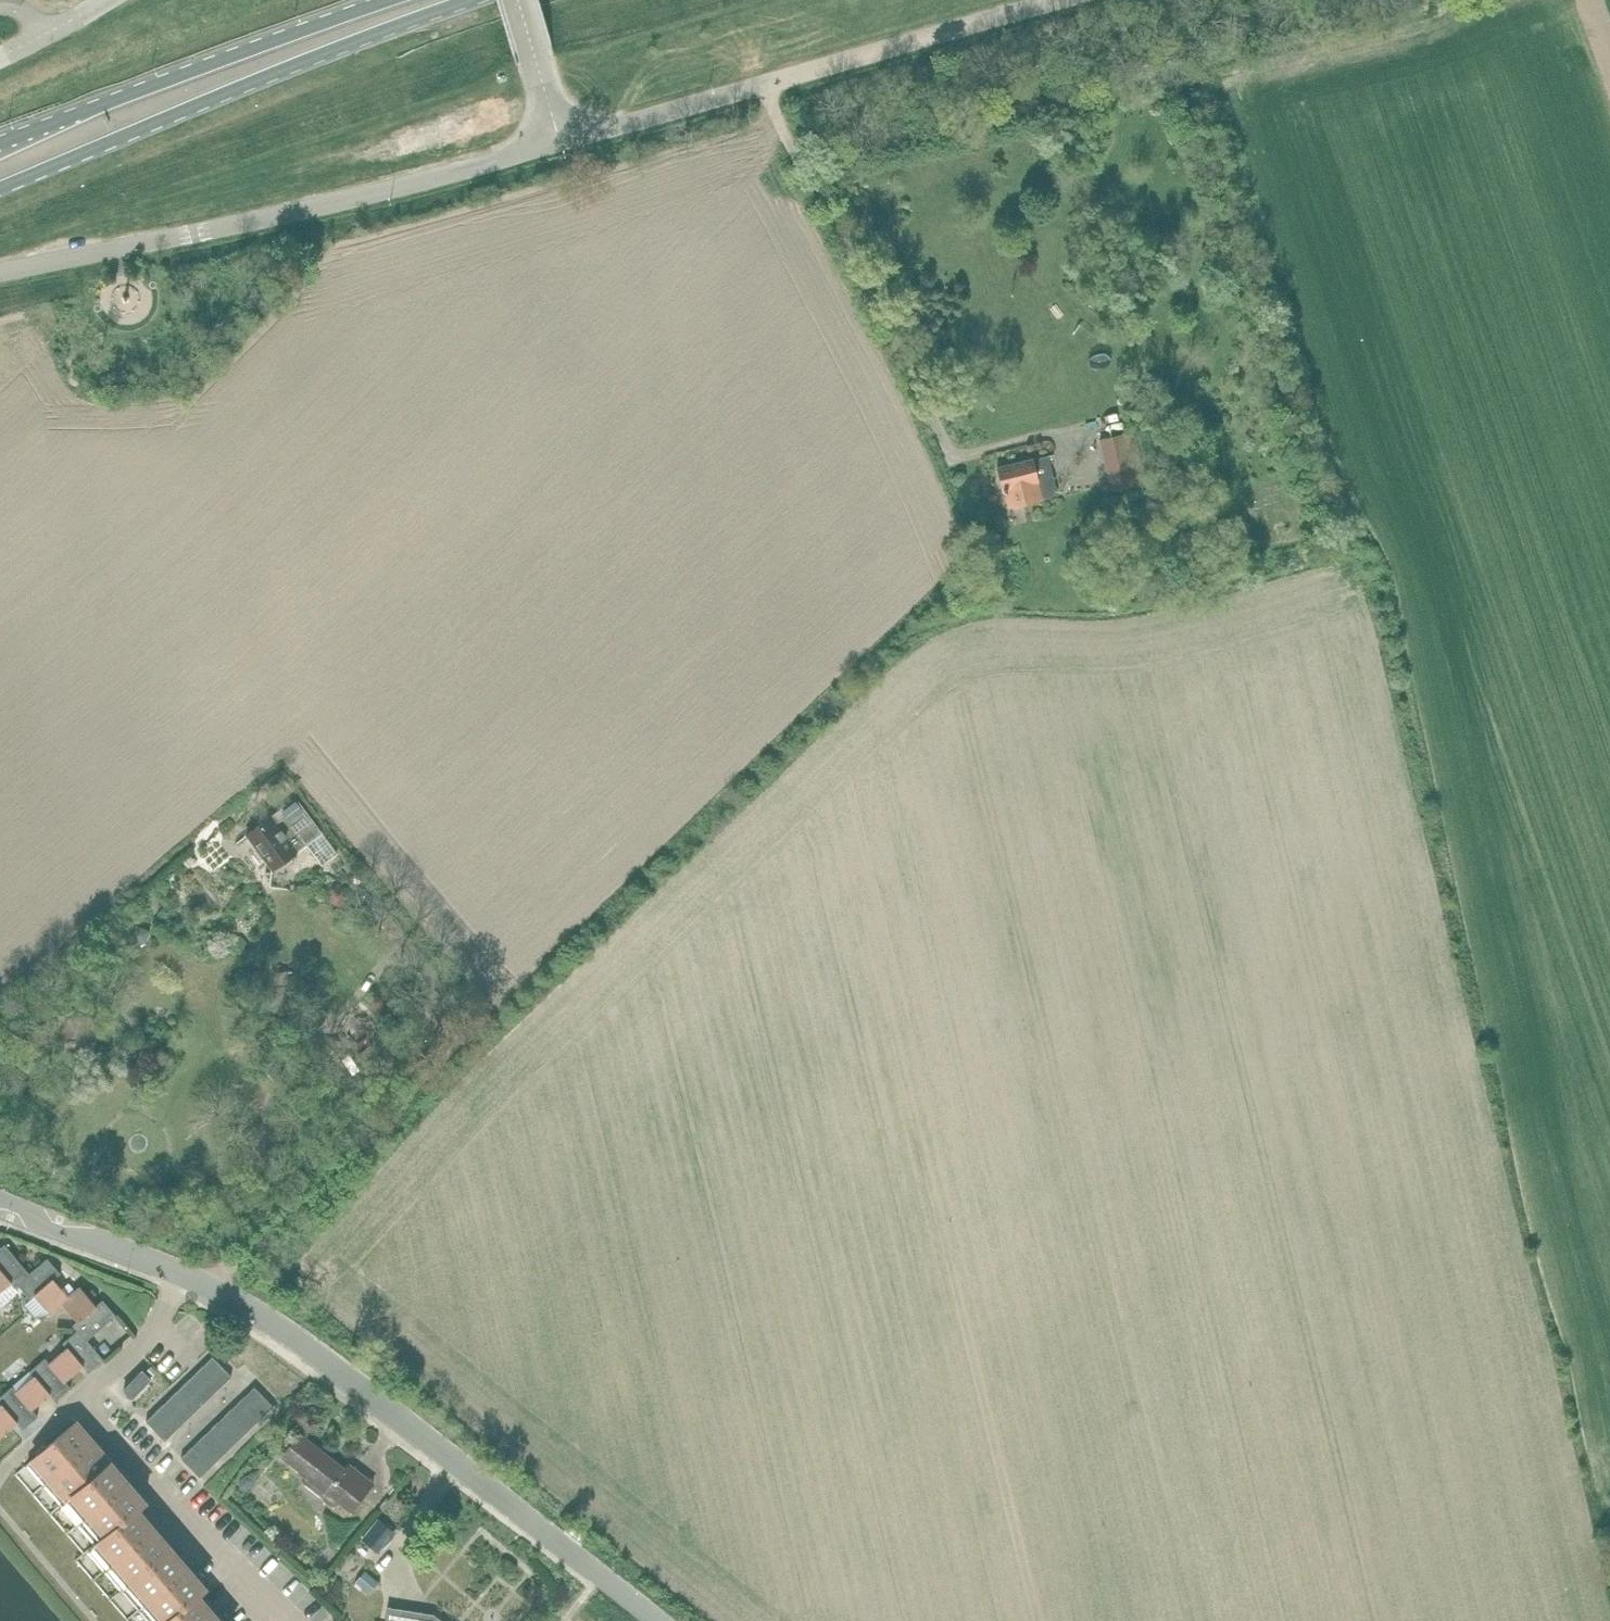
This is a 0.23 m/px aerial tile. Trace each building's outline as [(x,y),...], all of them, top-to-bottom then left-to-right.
[(1146,483),(1133,431),(1096,440),(1109,492),(1146,483)] [(1041,501),(1057,497),(1049,459),(1033,462),(1033,461),(998,469),(1003,491),(1004,494),(1005,494),(1008,508),(1041,501)] [(272,869),(319,833),(321,832),(295,798),(246,835),(272,869)] [(340,1033),(323,1046),(349,1079),(366,1066),(340,1033)] [(29,1274),(4,1245),(0,1249),(0,1293),(11,1284),(15,1288),(18,1286),(29,1274)] [(69,1297),(54,1280),(60,1274),(47,1259),(29,1274),(18,1286),(30,1300),(35,1296),(51,1314),(62,1305),(69,1297)] [(96,1306),(92,1302),(80,1288),(69,1297),(62,1305),(77,1322),(72,1326),(77,1331),(87,1341),(116,1316),(102,1300),(96,1306)] [(104,1360),(87,1341),(77,1331),(62,1344),(66,1349),(49,1364),(65,1382),(82,1367),(88,1374),(104,1360)] [(164,1441),(165,1441),(231,1377),(212,1357),(146,1421),(164,1441)] [(49,1364),(45,1359),(12,1387),(16,1392),(32,1410),(49,1395),(55,1402),(71,1389),(65,1382),(49,1364)] [(131,1398),(150,1379),(142,1371),(123,1390),(131,1398)] [(16,1392),(12,1387),(0,1397),(0,1405),(0,1437),(16,1423),(22,1430),(38,1417),(32,1410),(16,1392)] [(200,1478),(201,1477),(273,1407),(254,1387),(181,1458),(200,1478)] [(45,1484),(91,1444),(74,1424),(28,1464),(45,1484)] [(344,1469),(342,1468),(298,1434),(279,1458),(306,1479),(302,1484),(333,1507),(336,1502),(350,1513),(373,1484),(348,1465),(344,1469)] [(62,1503),(109,1464),(91,1444),(45,1484),(62,1503)] [(16,1459),(4,1468),(17,1487),(30,1478),(16,1459)] [(79,1523),(126,1484),(109,1464),(62,1503),(79,1523)] [(244,1475),(238,1482),(239,1487),(243,1490),(248,1490),(253,1483),(253,1478),(249,1475),(244,1475)] [(96,1543),(135,1511),(143,1504),(126,1484),(79,1523),(96,1543)] [(105,1569),(152,1530),(135,1511),(96,1543),(88,1549),(105,1569)] [(377,1519),(361,1539),(379,1554),(395,1534),(377,1519)] [(122,1589),(169,1550),(152,1530),(105,1569),(122,1589)] [(139,1609),(186,1570),(169,1550),(122,1589),(139,1609)] [(196,1596),(203,1590),(186,1570),(139,1609),(149,1620),(207,1620),(213,1616),(196,1596)] [(363,1572),(355,1582),(368,1593),(376,1583),(363,1572)] [(433,1616),(388,1608),(385,1620),(440,1620),(433,1616)]
